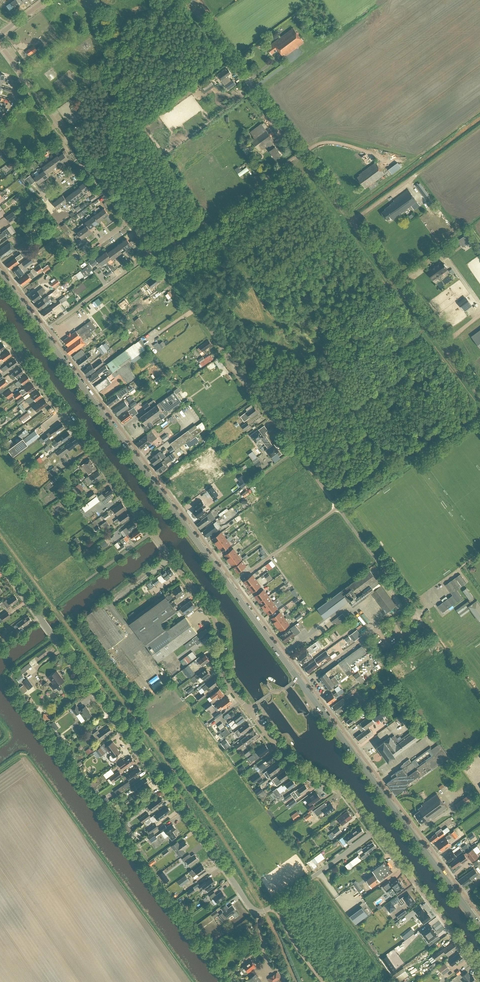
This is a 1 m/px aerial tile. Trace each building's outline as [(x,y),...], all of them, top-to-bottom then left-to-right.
[(19,0),(13,0),(10,3),(15,9),(22,4),(19,0)] [(293,28),(270,45),(271,46),(267,49),(272,54),(278,50),(284,57),(304,42),(293,28)] [(36,50),(33,46),(26,51),(28,55),(36,50)] [(226,76),(231,73),(228,69),(227,70),(226,69),(217,75),(222,81),(227,77),(226,76)] [(208,87),(213,84),(210,79),(201,85),(205,90),(208,87)] [(226,89),(235,84),(232,79),(223,84),(226,89)] [(77,104),(71,108),(79,118),(84,114),(77,104)] [(276,159),(281,154),(275,147),(272,143),(274,141),(261,124),(250,132),(254,138),(251,140),(260,152),(267,146),(270,150),(270,151),(276,159)] [(68,159),(66,157),(69,155),(65,149),(62,151),(63,153),(60,155),(59,154),(58,151),(56,153),(57,155),(62,162),(63,163),(68,159)] [(62,162),(57,155),(54,158),(53,157),(54,156),(52,154),(50,156),(52,159),(57,166),(62,162)] [(52,169),(57,166),(52,159),(49,162),(48,161),(48,160),(47,158),(45,160),(47,163),(52,169)] [(47,163),(43,165),(42,164),(43,164),(42,162),(39,163),(44,170),(47,173),(52,169),(47,163)] [(385,174),(376,162),(359,174),(360,175),(357,177),(365,188),(368,186),(371,190),(378,184),(376,181),(385,174)] [(397,162),(387,168),(390,174),(400,168),(397,162)] [(239,176),(248,170),(246,166),(237,173),(239,176)] [(44,179),(49,176),(47,173),(44,170),(40,172),(39,171),(40,171),(39,168),(37,170),(39,173),(44,179)] [(38,183),(44,179),(39,173),(35,176),(35,175),(35,174),(34,172),(31,174),(38,183)] [(31,184),(35,181),(30,175),(26,178),(31,184)] [(88,190),(90,193),(92,192),(85,182),(79,185),(80,186),(84,192),(85,192),(88,190)] [(424,197),(428,194),(419,182),(415,185),(424,197)] [(84,192),(80,186),(75,190),(80,197),(83,195),(86,198),(88,196),(85,192),(84,192)] [(417,202),(408,189),(393,200),(394,201),(390,204),(390,205),(385,209),(385,210),(381,213),(382,213),(381,214),(383,216),(384,216),(387,220),(390,218),(392,220),(411,206),(414,210),(420,206),(417,202)] [(80,197),(75,190),(70,194),(75,201),(78,198),(81,202),(83,200),(80,197)] [(78,204),(75,201),(70,194),(65,198),(70,204),(73,202),(76,205),(78,204)] [(70,205),(70,204),(65,198),(63,195),(58,199),(63,205),(66,203),(68,206),(70,205)] [(65,208),(63,205),(58,199),(53,202),(58,209),(61,207),(63,210),(65,208)] [(109,214),(104,208),(101,210),(99,207),(97,208),(104,218),(109,214)] [(104,218),(97,208),(95,210),(98,213),(95,215),(100,222),(104,218)] [(9,222),(16,217),(12,211),(5,217),(9,222)] [(100,222),(95,215),(92,217),(89,214),(87,215),(95,225),(100,222)] [(95,225),(87,215),(86,217),(88,220),(85,222),(87,225),(90,229),(95,225)] [(68,230),(69,230),(65,224),(62,226),(61,227),(65,233),(68,230)] [(92,231),(90,229),(87,225),(84,227),(82,224),(80,225),(87,235),(92,231)] [(87,235),(80,225),(78,227),(81,230),(78,232),(79,234),(75,236),(78,241),(82,238),(82,239),(87,235)] [(6,236),(7,238),(12,234),(10,233),(7,228),(2,231),(3,232),(0,234),(0,233),(0,239),(5,235),(6,236)] [(466,235),(458,240),(462,246),(470,240),(466,235)] [(129,247),(132,245),(133,247),(136,245),(132,240),(130,242),(127,238),(122,242),(130,252),(133,256),(136,253),(133,249),(132,250),(129,247)] [(29,247),(25,241),(16,247),(19,251),(21,253),(29,247)] [(15,250),(10,242),(1,248),(1,249),(0,250),(0,257),(1,259),(6,256),(15,250)] [(130,252),(122,242),(118,245),(123,252),(126,250),(128,253),(130,252)] [(120,254),(123,252),(118,245),(113,249),(120,259),(122,257),(120,254)] [(443,258),(452,252),(449,248),(440,254),(443,258)] [(113,249),(108,253),(112,258),(113,259),(116,257),(118,260),(120,259),(113,249)] [(109,260),(112,258),(108,253),(107,251),(102,255),(110,265),(111,263),(109,260)] [(17,260),(22,256),(20,254),(15,257),(6,264),(10,269),(18,262),(17,260)] [(102,265),(105,263),(108,266),(110,265),(102,255),(97,259),(102,265)] [(28,269),(26,267),(33,261),(29,257),(18,265),(19,267),(14,270),(18,276),(28,269)] [(90,261),(93,266),(98,262),(95,258),(90,261)] [(442,261),(427,272),(433,279),(437,277),(437,278),(439,278),(440,277),(440,275),(440,274),(447,269),(442,261)] [(50,264),(42,270),(44,273),(52,267),(50,264)] [(88,266),(81,271),(83,275),(84,277),(87,275),(88,276),(92,274),(91,273),(93,272),(88,266)] [(113,272),(108,266),(106,268),(108,271),(105,274),(107,277),(113,272)] [(30,277),(33,275),(31,272),(27,275),(26,274),(18,280),(22,285),(25,283),(26,283),(27,282),(28,281),(31,279),(30,277)] [(152,288),(161,281),(158,277),(152,282),(152,280),(148,283),(152,288)] [(60,282),(57,279),(50,284),(53,287),(60,282)] [(46,304),(45,302),(52,297),(52,298),(58,293),(58,294),(63,290),(60,285),(55,289),(55,290),(36,304),(37,306),(39,309),(44,306),(45,306),(45,305),(46,304)] [(41,292),(45,290),(43,287),(30,296),(34,301),(38,299),(40,298),(40,297),(41,296),(40,296),(43,294),(41,292)] [(154,290),(149,294),(154,299),(159,295),(154,290)] [(64,296),(59,300),(42,312),(45,317),(50,314),(54,311),(53,310),(62,304),(61,303),(67,299),(64,296)] [(98,298),(92,301),(95,306),(101,303),(98,298)] [(459,304),(464,310),(471,305),(466,299),(459,304)] [(134,320),(139,325),(142,322),(137,317),(134,320)] [(70,354),(74,351),(72,347),(82,339),(79,335),(88,328),(91,332),(96,328),(91,320),(71,335),(70,333),(68,335),(69,336),(64,340),(69,347),(66,349),(70,354)] [(72,347),(74,351),(76,350),(76,351),(82,346),(83,346),(85,345),(85,344),(86,344),(85,342),(88,340),(87,338),(92,334),(91,332),(88,328),(79,335),(82,339),(72,347)] [(471,336),(479,348),(479,330),(471,336)] [(210,347),(212,345),(208,340),(200,347),(197,348),(202,355),(206,351),(205,349),(209,346),(210,347)] [(145,348),(139,341),(135,344),(134,343),(107,364),(113,372),(129,360),(145,348)] [(157,342),(153,345),(158,351),(162,348),(161,347),(165,345),(162,341),(159,344),(157,342)] [(97,348),(102,354),(107,350),(102,344),(97,348)] [(76,360),(85,354),(82,349),(79,351),(73,355),(76,360)] [(11,354),(9,351),(5,354),(4,353),(0,356),(0,361),(2,359),(4,361),(7,358),(6,358),(11,354)] [(88,359),(92,356),(90,354),(87,356),(86,355),(81,359),(78,362),(78,363),(79,365),(80,365),(81,366),(86,362),(86,363),(89,360),(88,359)] [(203,366),(213,358),(210,355),(205,359),(203,357),(198,360),(203,366)] [(220,368),(225,365),(221,360),(221,359),(219,356),(216,359),(214,360),(220,368)] [(13,366),(17,363),(15,359),(12,362),(11,361),(7,364),(1,369),(3,372),(9,367),(11,369),(13,367),(13,366)] [(95,370),(104,363),(102,360),(93,366),(91,364),(87,367),(88,367),(84,370),(87,375),(90,373),(91,374),(96,370),(95,370)] [(135,368),(129,360),(113,372),(111,373),(114,377),(120,373),(127,383),(136,377),(131,371),(135,368)] [(101,377),(100,376),(108,369),(105,365),(92,375),(92,376),(90,378),(93,383),(101,377)] [(19,374),(23,372),(22,371),(23,370),(21,368),(21,369),(20,368),(18,370),(17,369),(13,373),(10,376),(12,378),(13,380),(16,378),(20,375),(19,374)] [(19,380),(15,383),(17,386),(21,383),(22,385),(30,379),(26,375),(19,380)] [(108,384),(111,382),(107,377),(96,385),(100,391),(106,386),(108,385),(108,384)] [(22,389),(14,395),(16,399),(22,395),(27,392),(28,393),(35,388),(32,383),(22,390),(22,389)] [(119,392),(110,398),(111,399),(106,402),(109,406),(114,402),(115,403),(120,399),(118,396),(120,395),(123,394),(127,391),(128,392),(130,391),(128,388),(131,386),(130,384),(119,392)] [(8,399),(14,394),(9,389),(3,393),(8,399)] [(38,391),(32,396),(31,395),(24,400),(25,402),(27,401),(29,403),(34,400),(35,401),(42,396),(38,391)] [(168,411),(182,402),(176,394),(174,391),(161,401),(168,411)] [(47,404),(44,399),(33,406),(37,411),(47,404)] [(118,415),(129,407),(125,401),(114,410),(118,415)] [(168,411),(161,401),(157,404),(163,412),(165,415),(166,415),(167,414),(168,413),(168,411)] [(145,429),(149,426),(149,427),(165,415),(163,412),(157,404),(140,416),(146,424),(143,426),(145,429)] [(50,414),(54,410),(51,407),(48,409),(43,412),(35,418),(35,417),(28,422),(31,426),(40,420),(41,421),(46,417),(49,415),(50,414)] [(132,416),(138,412),(134,407),(129,411),(120,417),(124,423),(133,417),(132,416)] [(250,418),(258,413),(255,408),(248,412),(247,411),(240,415),(244,421),(250,417),(250,418)] [(23,423),(31,417),(28,412),(19,418),(23,423)] [(188,430),(170,443),(173,446),(169,449),(171,453),(175,450),(207,427),(203,421),(196,426),(195,424),(188,430)] [(245,430),(251,426),(248,421),(241,426),(245,430)] [(64,427),(62,424),(61,423),(39,439),(42,443),(56,432),(57,433),(60,431),(59,430),(64,427)] [(258,430),(251,435),(256,441),(261,438),(265,443),(268,440),(266,437),(268,436),(264,431),(267,429),(264,426),(258,430)] [(39,436),(35,430),(23,439),(22,438),(7,449),(12,456),(39,436)] [(22,433),(21,432),(17,435),(20,439),(28,433),(26,431),(22,433)] [(56,440),(56,439),(51,443),(54,447),(59,444),(58,443),(62,441),(63,442),(66,440),(66,439),(70,436),(68,432),(65,434),(56,440)] [(150,432),(140,440),(137,443),(141,449),(145,446),(146,447),(152,441),(150,439),(153,436),(150,432)] [(210,434),(203,439),(205,442),(212,437),(210,434)] [(72,442),(71,441),(56,452),(60,457),(75,446),(75,445),(78,443),(75,439),(72,442)] [(273,446),(268,440),(265,443),(269,449),(267,450),(271,456),(277,452),(279,455),(281,453),(278,449),(277,450),(274,445),(273,446)] [(161,453),(160,451),(153,456),(154,457),(151,459),(155,465),(162,459),(166,456),(163,452),(161,453)] [(159,470),(160,472),(169,466),(168,465),(170,464),(168,462),(176,456),(173,452),(164,458),(165,460),(154,467),(157,471),(159,470)] [(82,465),(89,474),(97,468),(90,459),(82,465)] [(54,475),(58,471),(54,466),(50,469),(54,475)] [(94,473),(90,476),(82,481),(84,484),(87,483),(88,484),(91,482),(93,483),(94,482),(95,483),(100,479),(99,479),(103,476),(99,471),(94,474),(94,473)] [(241,487),(248,483),(245,479),(240,482),(238,483),(241,487)] [(84,489),(80,483),(74,487),(79,493),(84,489)] [(213,486),(207,490),(213,499),(219,494),(213,486)] [(111,487),(99,496),(102,501),(107,497),(107,498),(110,496),(110,494),(113,493),(112,492),(113,491),(111,487)] [(93,490),(87,495),(91,499),(96,495),(93,490)] [(206,506),(202,500),(196,504),(194,506),(196,509),(193,512),(198,518),(206,511),(203,508),(206,506)] [(117,515),(126,508),(122,503),(113,509),(117,515)] [(92,512),(85,504),(79,509),(86,517),(92,512)] [(93,512),(100,507),(97,504),(90,509),(93,512)] [(127,512),(114,521),(116,523),(120,521),(119,520),(120,519),(122,523),(130,517),(127,512)] [(201,527),(202,528),(212,520),(208,515),(208,516),(207,515),(201,520),(201,521),(197,524),(200,528),(201,527)] [(104,530),(110,526),(107,521),(100,525),(94,530),(95,532),(102,528),(104,530)] [(127,535),(132,531),(131,530),(137,526),(133,521),(127,525),(127,526),(123,529),(127,535)] [(218,529),(221,527),(217,521),(214,523),(213,522),(206,527),(207,528),(202,531),(206,537),(211,534),(218,529)] [(117,538),(122,534),(118,529),(110,536),(113,540),(117,537),(117,538)] [(136,538),(142,533),(139,529),(132,533),(133,535),(131,537),(132,539),(135,537),(136,538)] [(226,538),(221,532),(213,538),(217,545),(226,538)] [(226,538),(217,545),(222,551),(230,544),(226,538)] [(103,547),(108,543),(104,539),(100,543),(103,547)] [(233,548),(225,555),(229,561),(238,554),(233,548)] [(238,554),(229,561),(233,566),(242,560),(238,554)] [(242,560),(233,566),(237,572),(246,566),(242,560)] [(171,578),(170,577),(174,574),(170,568),(166,571),(165,570),(161,573),(166,580),(171,578)] [(308,631),(349,601),(353,606),(367,595),(371,592),(386,613),(396,605),(381,585),(370,570),(300,621),(308,631)] [(253,574),(244,581),(248,586),(257,580),(253,574)] [(457,590),(467,583),(460,574),(445,585),(453,595),(438,606),(443,612),(463,598),(457,590)] [(158,577),(157,578),(156,576),(146,583),(150,589),(155,585),(160,581),(158,577)] [(257,580),(248,586),(252,592),(261,586),(257,580)] [(185,592),(180,586),(173,591),(170,593),(175,599),(178,597),(185,592)] [(479,621),(479,604),(477,600),(476,601),(467,588),(462,591),(469,600),(456,610),(461,617),(471,610),(479,621)] [(264,589),(255,596),(259,602),(268,596),(264,589)] [(163,622),(177,612),(171,603),(173,602),(173,601),(174,601),(175,599),(170,593),(169,592),(165,594),(165,595),(128,622),(158,661),(197,632),(186,616),(168,630),(163,622)] [(15,603),(14,603),(18,600),(15,596),(11,598),(10,597),(7,599),(2,602),(7,607),(10,605),(11,606),(15,603)] [(268,596),(259,602),(264,608),(273,602),(268,596)] [(191,600),(181,608),(179,610),(182,615),(185,613),(186,614),(193,609),(192,609),(196,606),(191,600)] [(273,602),(264,608),(269,614),(277,608),(273,602)] [(125,636),(101,604),(83,617),(107,650),(125,636)] [(0,616),(1,617),(0,618),(0,621),(1,622),(3,620),(4,621),(11,616),(7,611),(0,616)] [(280,612),(271,618),(276,624),(285,618),(280,612)] [(346,619),(343,614),(332,621),(333,624),(336,622),(338,625),(346,619)] [(28,623),(27,622),(31,620),(28,616),(25,618),(25,617),(16,624),(12,627),(14,630),(18,627),(20,629),(28,623)] [(285,618),(276,624),(281,631),(289,624),(285,618)] [(285,642),(300,631),(295,625),(281,636),(285,642)] [(203,631),(202,631),(198,634),(192,638),(197,645),(203,640),(202,639),(205,637),(205,636),(209,633),(206,629),(203,631)] [(349,635),(354,641),(358,638),(362,635),(357,629),(354,631),(349,635)] [(315,642),(296,656),(302,664),(306,661),(306,662),(313,657),(310,653),(319,647),(315,642)] [(349,677),(347,675),(345,672),(351,667),(349,664),(366,652),(362,646),(320,676),(330,688),(335,685),(336,686),(349,677)] [(187,664),(196,657),(192,651),(183,658),(187,664)] [(309,663),(309,664),(304,667),(308,672),(313,669),(319,665),(318,663),(329,655),(326,651),(309,663)] [(199,656),(193,661),(197,665),(198,664),(200,667),(202,665),(210,659),(206,655),(201,658),(199,656)] [(18,669),(21,672),(31,665),(28,662),(18,669)] [(195,673),(189,664),(182,669),(189,677),(195,673)] [(199,675),(196,677),(200,682),(211,674),(207,669),(199,675)] [(59,690),(61,688),(59,685),(65,681),(57,670),(48,677),(53,684),(51,685),(54,689),(59,690)] [(358,680),(362,677),(358,672),(354,675),(358,680)] [(15,678),(18,682),(24,678),(21,674),(15,678)] [(33,686),(27,678),(22,682),(28,690),(33,686)] [(212,689),(215,687),(214,686),(218,683),(214,679),(208,684),(203,687),(205,690),(207,689),(209,691),(212,688),(212,689)] [(155,690),(163,684),(161,680),(152,686),(155,690)] [(219,688),(215,692),(210,696),(213,699),(218,696),(220,698),(224,695),(219,688)] [(325,697),(330,703),(336,698),(335,697),(339,694),(339,695),(344,692),(342,688),(337,692),(333,694),(332,693),(325,697)] [(351,691),(345,695),(349,699),(354,695),(351,691)] [(199,701),(206,695),(204,692),(197,697),(199,701)] [(229,704),(232,702),(229,697),(228,696),(216,705),(215,704),(214,705),(213,705),(214,707),(217,711),(219,709),(219,710),(223,707),(224,708),(226,706),(227,707),(229,705),(229,704)] [(343,710),(349,706),(343,698),(332,706),(337,713),(342,709),(343,710)] [(213,705),(214,705),(211,702),(204,707),(207,710),(213,705)] [(85,720),(92,715),(88,710),(86,706),(79,710),(79,709),(76,705),(72,708),(76,715),(80,712),(85,720)] [(380,708),(360,723),(361,724),(358,726),(362,731),(365,729),(375,721),(384,714),(380,708)] [(354,721),(355,722),(362,717),(360,714),(364,711),(362,709),(350,717),(351,718),(347,721),(350,724),(354,721)] [(216,718),(222,713),(220,710),(213,715),(216,718)] [(234,719),(232,721),(231,719),(228,721),(229,723),(233,729),(239,724),(239,725),(246,719),(241,714),(234,719)] [(55,719),(49,723),(55,731),(61,726),(55,719)] [(211,726),(209,728),(215,737),(219,741),(224,737),(223,737),(230,732),(225,726),(222,722),(218,726),(220,729),(216,733),(211,726)] [(243,734),(247,731),(246,730),(251,727),(248,722),(244,726),(243,725),(238,728),(239,729),(235,732),(238,737),(243,734)] [(100,733),(98,730),(93,734),(97,739),(100,737),(101,739),(108,734),(108,733),(112,730),(109,727),(106,729),(100,733)] [(369,727),(366,730),(363,732),(357,737),(361,743),(373,733),(369,727)] [(390,737),(385,741),(385,740),(377,746),(388,761),(396,756),(396,755),(420,737),(415,731),(414,732),(413,730),(399,740),(395,735),(391,738),(390,737)] [(255,738),(258,735),(256,732),(254,734),(248,739),(246,736),(241,740),(242,741),(235,745),(238,750),(245,745),(253,739),(253,740),(256,738),(255,738)] [(105,753),(105,752),(108,750),(111,754),(110,754),(110,757),(109,758),(110,758),(110,759),(110,760),(111,761),(112,761),(113,761),(114,761),(115,761),(116,761),(117,760),(117,759),(118,759),(118,758),(118,757),(117,756),(117,755),(120,752),(117,747),(113,742),(106,747),(106,748),(103,750),(101,747),(97,750),(101,756),(105,753)] [(403,763),(404,764),(400,766),(400,769),(401,769),(399,771),(399,770),(391,776),(393,778),(387,783),(395,794),(409,784),(410,786),(419,780),(418,778),(419,777),(420,779),(450,757),(440,742),(432,748),(430,746),(411,761),(409,759),(403,763)] [(269,750),(266,745),(252,755),(255,759),(260,756),(261,757),(266,753),(266,752),(269,750)] [(268,756),(263,760),(257,764),(259,768),(268,762),(269,763),(275,759),(274,758),(275,757),(272,754),(268,757),(268,756)] [(131,756),(125,761),(124,760),(119,763),(120,764),(119,765),(123,770),(135,761),(131,756)] [(272,775),(279,770),(278,769),(282,766),(279,763),(275,765),(268,770),(264,773),(268,778),(272,775)] [(129,779),(134,775),(136,778),(139,776),(137,774),(142,771),(139,767),(127,776),(129,779)] [(106,778),(114,773),(111,768),(103,774),(106,778)] [(119,770),(110,777),(113,782),(122,775),(119,770)] [(275,783),(287,773),(285,770),(272,779),(275,783)] [(254,783),(262,777),(259,773),(251,779),(254,783)] [(277,786),(282,781),(282,782),(289,776),(287,773),(275,783),(277,786)] [(135,785),(135,786),(130,789),(132,792),(137,788),(138,790),(145,785),(145,784),(149,781),(146,778),(143,780),(143,779),(135,785)] [(98,779),(90,783),(93,788),(100,783),(98,779)] [(283,786),(282,785),(278,788),(277,787),(273,791),(280,800),(284,797),(281,792),(288,787),(289,789),(296,784),(292,779),(286,784),(283,786)] [(119,788),(122,792),(129,787),(126,783),(119,788)] [(305,784),(298,789),(297,789),(294,791),(299,796),(302,794),(309,789),(305,784)] [(261,798),(268,794),(264,790),(258,794),(261,798)] [(313,803),(321,798),(320,796),(318,793),(317,793),(316,792),(311,795),(306,799),(309,803),(306,806),(310,811),(315,806),(313,803)] [(421,823),(427,819),(428,822),(448,808),(437,793),(421,805),(422,806),(419,808),(420,810),(414,814),(421,823)] [(459,809),(472,799),(468,794),(455,804),(459,809)] [(152,811),(160,805),(159,804),(164,801),(161,798),(158,800),(157,799),(148,806),(151,810),(152,811)] [(336,809),(331,803),(327,806),(323,808),(321,805),(314,811),(318,816),(324,811),(327,815),(336,809)] [(153,821),(155,819),(156,820),(157,821),(158,820),(162,818),(166,814),(170,811),(168,807),(165,809),(164,809),(156,815),(155,814),(150,817),(153,821)] [(295,821),(301,816),(297,811),(291,815),(295,821)] [(306,820),(313,816),(311,813),(311,812),(310,811),(307,812),(308,814),(304,817),(306,820)] [(352,817),(348,811),(337,819),(342,824),(352,817)] [(151,817),(148,812),(139,819),(142,823),(151,817)] [(149,835),(159,827),(155,823),(147,829),(148,830),(146,831),(149,835)] [(173,831),(176,828),(172,823),(166,827),(164,824),(159,828),(165,836),(168,834),(172,839),(177,836),(173,831)] [(338,826),(333,831),(331,833),(330,833),(328,835),(331,839),(334,837),(333,837),(336,835),(342,831),(338,826)] [(348,844),(362,833),(361,833),(364,831),(362,829),(361,827),(357,829),(344,838),(346,841),(347,842),(348,844)] [(436,840),(450,830),(447,827),(442,830),(441,828),(435,832),(436,833),(432,836),(433,836),(429,839),(430,839),(430,840),(431,841),(432,842),(435,840),(436,840)] [(458,836),(454,830),(450,833),(454,839),(458,836)] [(442,850),(450,844),(448,840),(451,837),(449,834),(445,837),(446,837),(437,844),(439,847),(439,848),(440,850),(441,850),(442,850)] [(174,849),(175,849),(180,856),(185,852),(183,849),(189,845),(185,840),(180,844),(178,841),(172,846),(174,849)] [(364,851),(360,854),(363,858),(363,859),(367,855),(369,854),(368,852),(373,849),(372,849),(376,846),(373,842),(369,845),(369,844),(362,849),(364,851)] [(467,843),(462,846),(462,847),(464,850),(465,852),(470,848),(467,843)] [(460,848),(454,853),(453,851),(451,852),(450,852),(449,853),(449,854),(445,857),(447,859),(447,860),(448,861),(449,861),(449,862),(456,856),(463,851),(460,848)] [(454,861),(450,864),(453,867),(457,865),(462,862),(462,863),(468,859),(467,858),(468,857),(471,862),(479,856),(473,848),(467,853),(468,854),(465,856),(464,853),(454,861)] [(318,862),(325,858),(321,852),(314,857),(318,862)] [(199,860),(195,854),(189,858),(187,855),(182,859),(185,863),(187,861),(190,866),(199,860)] [(351,861),(345,865),(349,870),(352,868),(352,867),(354,865),(361,860),(358,856),(351,861)] [(384,860),(381,862),(380,862),(372,868),(375,873),(366,880),(371,887),(392,871),(390,868),(391,868),(387,862),(386,863),(384,860)] [(197,873),(199,876),(207,870),(202,864),(193,871),(192,869),(189,871),(193,877),(197,873)] [(465,885),(472,880),(471,879),(478,874),(474,868),(459,879),(462,884),(463,883),(465,885)] [(159,875),(156,877),(158,879),(160,878),(161,879),(166,875),(163,871),(158,875),(159,875)] [(185,875),(177,881),(181,886),(189,880),(185,875)] [(208,891),(215,886),(214,884),(215,882),(212,877),(206,882),(205,881),(200,885),(199,886),(200,887),(201,888),(203,886),(204,888),(202,889),(202,891),(204,892),(205,893),(208,891)] [(396,893),(404,887),(402,884),(403,883),(402,883),(402,884),(400,882),(401,881),(400,882),(398,878),(392,882),(391,883),(390,884),(388,882),(383,886),(387,892),(388,891),(391,888),(395,893),(396,893)] [(358,883),(357,883),(356,880),(353,882),(355,885),(354,885),(359,891),(362,888),(358,883)] [(222,891),(217,895),(215,892),(209,896),(212,900),(214,898),(218,903),(226,897),(222,891)] [(415,901),(409,893),(404,897),(403,896),(397,900),(401,905),(406,902),(409,906),(415,901)] [(395,908),(391,902),(386,906),(390,912),(395,908)] [(226,904),(221,908),(224,911),(223,912),(224,913),(223,912),(218,915),(223,922),(228,919),(226,916),(228,918),(237,911),(232,905),(229,908),(226,904)] [(349,916),(355,924),(368,915),(362,907),(349,916)] [(421,908),(415,912),(419,917),(423,923),(431,918),(426,912),(425,913),(421,908)] [(431,925),(424,930),(430,938),(426,941),(429,945),(435,941),(433,938),(438,935),(431,925)] [(447,946),(446,946),(433,956),(436,960),(445,953),(448,956),(455,951),(454,950),(458,947),(453,942),(447,946)] [(431,953),(437,947),(435,944),(428,949),(431,953)] [(452,965),(463,958),(459,952),(448,960),(452,965)] [(394,965),(389,958),(384,961),(389,969),(394,965)] [(252,960),(243,966),(248,972),(256,966),(252,960)] [(429,967),(431,970),(439,964),(437,961),(429,967)] [(443,975),(450,970),(445,962),(438,968),(443,975)] [(409,975),(404,968),(392,975),(396,981),(398,981),(409,975)] [(269,981),(273,981),(281,976),(277,970),(267,978),(269,981)] [(476,980),(473,975),(471,976),(470,975),(468,972),(462,976),(466,980),(465,981),(474,981),(476,980)] [(246,981),(247,981),(262,981),(256,973),(246,981)]
